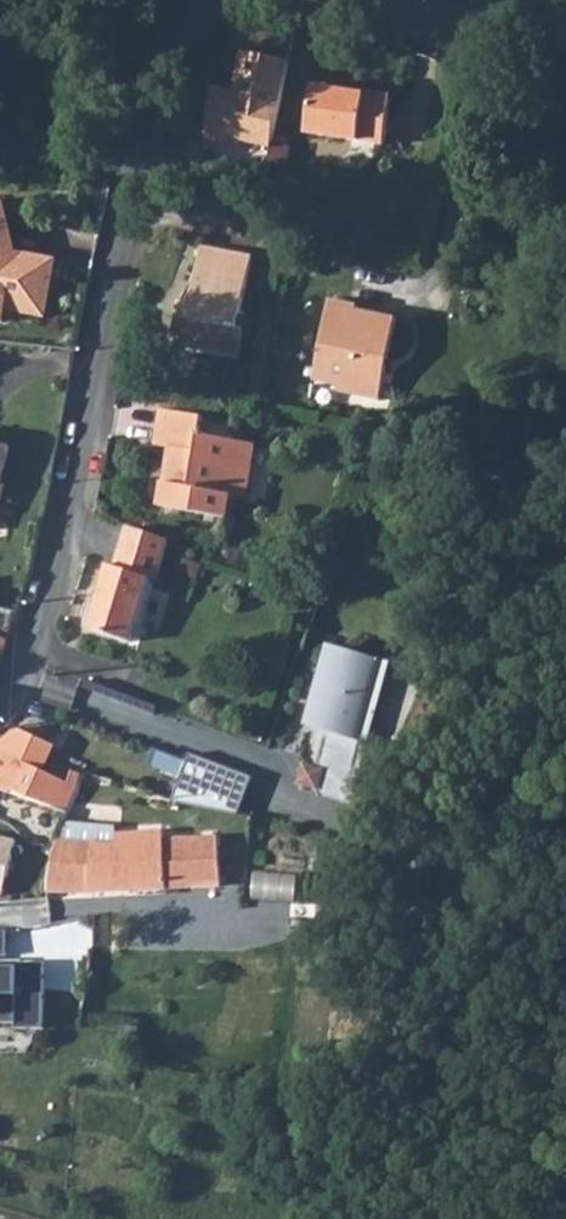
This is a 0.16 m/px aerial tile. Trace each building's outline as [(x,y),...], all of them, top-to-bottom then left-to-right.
[(202,134),(268,149),(287,63),(240,53),(230,98),(211,94),(202,134)] [(336,137),(382,143),(390,96),(312,85),(306,133),(310,133),(336,137)] [(336,137),(310,133),(307,145),(313,151),(328,153),(333,149),(336,137)] [(0,203),(0,237),(7,259),(53,269),(54,258),(15,251),(0,203)] [(2,320),(5,307),(44,314),(53,269),(7,259),(0,237),(0,320),(2,320)] [(168,313),(161,343),(230,358),(236,327),(229,325),(244,255),(195,244),(180,316),(168,313)] [(301,379),(322,384),(342,303),(320,298),(301,379)] [(342,303),(322,384),(328,386),(327,392),(367,402),(386,319),(348,311),(349,305),(342,303)] [(154,507),(184,513),(203,437),(195,435),(198,419),(157,411),(151,445),(171,449),(164,483),(160,482),(154,507)] [(203,437),(184,513),(220,520),(226,497),(236,499),(249,446),(203,437)] [(0,442),(0,487),(10,445),(0,442)] [(249,446),(236,499),(241,500),(252,446),(249,446)] [(92,630),(132,642),(150,579),(156,581),(167,543),(129,527),(116,569),(110,567),(92,630)] [(9,641),(8,641),(0,638),(0,665),(9,641)] [(326,650),(304,725),(330,732),(318,774),(302,769),(298,785),(341,797),(379,664),(326,650)] [(122,729),(134,695),(87,679),(75,713),(122,729)] [(67,810),(81,776),(73,773),(68,783),(45,772),(56,747),(19,729),(0,742),(0,792),(10,796),(13,792),(67,810)] [(161,753),(158,766),(185,772),(188,759),(161,753)] [(209,807),(213,796),(213,786),(184,777),(178,797),(209,807)] [(66,817),(58,847),(68,849),(71,818),(66,817)] [(17,839),(0,836),(0,892),(7,894),(17,839)] [(90,852),(87,893),(193,889),(187,841),(160,841),(161,847),(162,858),(143,859),(135,860),(119,862),(118,852),(90,852)] [(160,841),(142,841),(143,849),(143,859),(162,858),(161,847),(160,841)] [(34,844),(23,890),(48,893),(58,847),(34,844)] [(58,847),(48,893),(87,893),(90,852),(68,849),(58,847)] [(143,849),(134,850),(135,860),(143,859),(143,849)] [(15,1023),(15,1029),(43,1029),(43,962),(15,962),(15,967),(0,967),(0,1023),(15,1023)]
